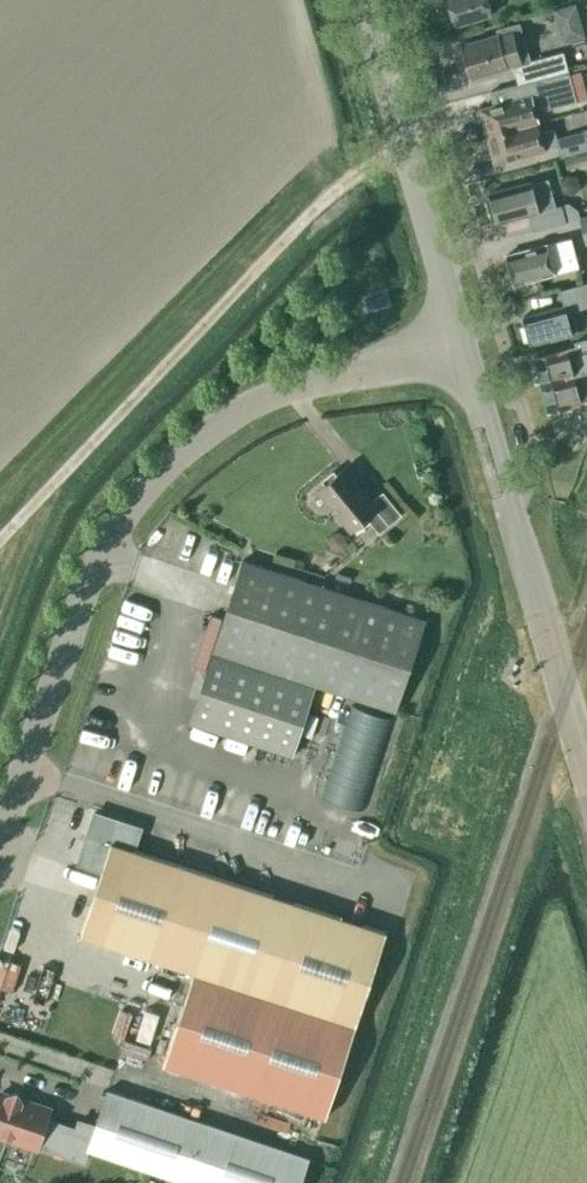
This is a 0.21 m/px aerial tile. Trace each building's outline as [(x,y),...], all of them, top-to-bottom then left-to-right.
[(487,0),(488,0),(447,0),(450,10),(448,14),(450,20),(454,22),(455,26),(492,15),(487,0)] [(576,3),(553,10),(562,44),(585,37),(576,3)] [(498,36),(461,47),(470,77),(507,67),(507,68),(513,67),(515,73),(517,79),(518,83),(518,84),(567,72),(566,66),(564,60),(562,52),(541,58),(529,61),(527,53),(526,48),(522,34),(512,36),(512,35),(511,33),(509,27),(496,30),(498,36)] [(494,105),(479,109),(487,137),(536,123),(533,113),(544,110),(576,102),(568,71),(567,72),(518,84),(491,92),(494,105)] [(487,137),(494,164),(526,155),(544,150),(543,149),(557,145),(560,158),(586,150),(586,131),(583,132),(583,131),(556,139),(553,128),(539,132),(536,123),(487,137)] [(563,157),(566,168),(586,163),(586,151),(584,152),(579,153),(563,157)] [(529,215),(533,231),(565,223),(560,206),(556,207),(551,191),(548,179),(530,183),(489,194),(497,223),(529,215)] [(514,285),(554,274),(554,273),(578,267),(571,238),(506,255),(514,285)] [(523,317),(530,346),(573,335),(567,313),(586,307),(586,284),(560,291),(564,306),(523,317)] [(541,385),(586,373),(586,351),(586,339),(574,342),(576,349),(557,354),(556,353),(534,359),(541,385)] [(541,385),(548,412),(570,406),(570,405),(580,402),(580,400),(586,398),(586,373),(541,385)] [(343,469),(318,490),(352,531),(367,519),(379,533),(401,515),(382,493),(370,503),(343,469)] [(330,534),(327,541),(329,548),(337,551),(344,549),(347,542),(344,534),(337,531),(336,532),(334,533),(330,534)] [(425,620),(242,560),(189,723),(294,757),(317,686),(396,712),(425,620)] [(326,1118),(386,933),(133,851),(141,828),(94,813),(77,864),(101,872),(80,936),(193,973),(163,1065),(326,1118)] [(308,1158),(107,1090),(87,1150),(184,1182),(299,1182),(308,1158)] [(36,1148),(49,1111),(21,1102),(16,1092),(7,1097),(0,1094),(0,1135),(36,1148)]
